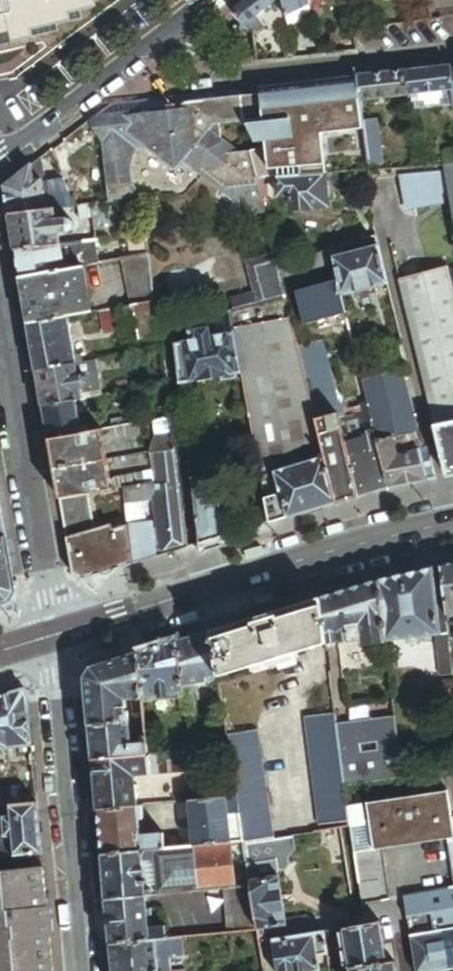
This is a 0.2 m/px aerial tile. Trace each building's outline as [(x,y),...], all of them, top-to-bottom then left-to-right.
[(95,0),(0,0),(0,41),(33,33),(33,29),(62,22),(60,15),(69,12),(96,6),(95,0)] [(235,11),(245,25),(244,28),(245,33),(256,32),(257,35),(268,26),(259,15),(280,0),(249,0),(235,11)] [(288,19),(291,17),(309,7),(311,5),(311,3),(310,0),(285,0),(288,19)] [(291,17),(296,26),(314,16),(309,7),(291,17)] [(71,20),(69,12),(60,15),(62,22),(71,20)] [(33,33),(0,41),(0,48),(35,40),(33,33)] [(405,71),(409,95),(452,90),(452,66),(405,71)] [(409,95),(405,71),(359,76),(361,100),(409,95)] [(333,79),(263,87),(266,118),(362,108),(361,100),(359,76),(333,79)] [(244,121),(240,90),(215,93),(220,124),(244,121)] [(409,95),(412,109),(452,104),(452,107),(452,90),(409,95)] [(143,110),(139,111),(142,139),(222,131),(220,124),(215,93),(208,94),(209,100),(187,103),(185,103),(183,104),(181,106),(179,108),(179,110),(179,113),(150,116),(143,110)] [(208,94),(138,102),(139,111),(143,110),(150,116),(179,113),(179,110),(179,108),(181,106),(183,104),(185,103),(187,103),(209,100),(208,94)] [(98,115),(139,111),(138,102),(113,104),(98,115)] [(323,136),(365,131),(364,121),(362,108),(266,118),(269,140),(250,153),(239,154),(223,141),(227,183),(259,180),(279,178),(327,174),(328,174),(323,136)] [(250,214),(265,208),(263,198),(259,180),(227,183),(223,141),(222,131),(142,139),(139,111),(98,115),(85,126),(93,137),(93,144),(100,143),(107,204),(143,200),(136,190),(132,183),(131,174),(131,167),(133,160),(135,155),(137,150),(145,149),(176,173),(185,162),(250,214)] [(377,120),(364,121),(365,131),(369,166),(382,165),(377,120)] [(419,154),(421,167),(433,166),(433,158),(428,154),(419,154)] [(41,162),(34,168),(35,181),(43,180),(44,180),(41,162)] [(10,215),(48,211),(46,199),(43,180),(35,181),(34,168),(33,165),(5,187),(10,215)] [(446,172),(402,176),(408,209),(450,202),(448,192),(452,192),(452,179),(451,165),(445,165),(446,172)] [(381,178),(380,169),(363,171),(365,180),(381,178)] [(327,174),(279,178),(280,196),(292,195),(294,210),(330,206),(327,174)] [(263,198),(280,196),(279,178),(259,180),(263,198)] [(55,210),(72,208),(62,183),(49,184),(51,199),(46,199),(48,211),(55,210)] [(96,229),(106,228),(103,205),(93,206),(95,217),(96,229)] [(95,217),(93,206),(80,208),(81,218),(95,217)] [(55,210),(48,211),(10,215),(10,216),(16,250),(60,245),(59,234),(74,232),(72,221),(57,223),(55,210)] [(81,221),(72,221),(74,232),(82,231),(81,221)] [(132,259),(149,256),(147,235),(129,238),(132,259)] [(98,265),(98,241),(60,245),(63,261),(51,263),(52,272),(60,271),(98,265)] [(21,278),(52,272),(51,263),(63,261),(60,245),(16,250),(21,277),(21,278)] [(342,297),(389,282),(381,248),(340,260),(334,261),(338,282),(342,297)] [(231,299),(234,312),(287,299),(276,255),(247,263),(254,293),(231,299)] [(132,259),(122,260),(129,307),(133,306),(155,302),(149,256),(132,259)] [(290,265),(281,268),(286,287),(295,284),(290,265)] [(449,268),(401,280),(435,426),(452,423),(452,287),(449,268)] [(60,271),(52,272),(21,278),(29,324),(68,317),(84,315),(80,295),(65,297),(60,271)] [(305,325),(347,315),(342,297),(338,282),(297,292),(305,325)] [(299,347),(287,299),(234,312),(231,313),(234,336),(241,372),(270,523),(287,517),(274,472),(273,464),(291,460),(307,456),(309,462),(325,459),(315,418),(299,347)] [(164,337),(163,330),(158,331),(155,302),(133,306),(137,330),(139,341),(164,337)] [(118,309),(122,333),(137,330),(133,306),(129,307),(118,309)] [(118,309),(101,312),(105,336),(122,333),(118,309)] [(234,336),(231,313),(211,318),(217,339),(234,336)] [(75,355),(68,317),(29,324),(37,370),(76,364),(75,355)] [(192,344),(212,340),(210,328),(190,332),(192,344)] [(237,373),(241,372),(234,336),(217,339),(212,340),(192,344),(185,345),(191,381),(220,376),(237,373)] [(337,414),(338,418),(346,416),(343,405),(339,406),(323,342),(299,347),(315,418),(337,414)] [(362,381),(386,375),(382,360),(359,366),(362,381)] [(96,361),(76,364),(79,375),(85,374),(84,387),(81,387),(83,398),(102,395),(96,361)] [(79,375),(76,364),(37,370),(44,404),(44,405),(75,400),(83,398),(81,387),(84,387),(85,374),(79,375)] [(403,371),(386,375),(362,381),(377,442),(392,438),(418,432),(403,371)] [(160,421),(173,419),(169,384),(156,386),(158,402),(160,402),(162,402),(163,404),(164,406),(163,408),(162,410),(159,410),(160,421)] [(110,395),(75,402),(76,407),(108,402),(111,397),(110,395)] [(75,402),(75,400),(44,405),(50,440),(81,435),(76,407),(75,402)] [(356,497),(381,489),(362,405),(354,407),(356,414),(346,416),(338,418),(356,497)] [(356,497),(338,418),(337,414),(315,418),(325,459),(336,503),(356,497)] [(435,426),(447,476),(452,475),(452,423),(435,426)] [(102,432),(104,440),(108,442),(136,437),(134,427),(102,432)] [(102,431),(81,435),(50,440),(55,469),(107,460),(104,440),(102,432),(102,431)] [(422,449),(418,432),(392,438),(396,453),(422,449)] [(123,488),(125,503),(144,501),(154,499),(159,530),(154,530),(156,555),(186,546),(173,435),(156,437),(149,453),(151,454),(152,454),(156,454),(159,485),(152,486),(152,483),(123,488)] [(388,487),(435,478),(428,448),(422,449),(396,453),(392,438),(377,442),(388,487)] [(293,466),(309,462),(307,456),(291,460),(293,466)] [(336,503),(325,459),(309,462),(293,466),(291,460),(273,464),(274,472),(287,517),(336,503)] [(111,480),(107,460),(55,469),(60,498),(60,499),(88,494),(113,490),(112,488),(111,480)] [(113,478),(111,480),(112,488),(142,483),(140,474),(113,478)] [(217,477),(191,479),(199,544),(224,536),(225,536),(217,477)] [(92,513),(88,494),(60,499),(63,518),(92,513)] [(125,503),(127,526),(147,523),(144,501),(125,503)] [(0,513),(0,605),(8,602),(14,591),(0,513)] [(95,530),(92,513),(63,518),(67,538),(95,530)] [(133,565),(156,557),(156,555),(154,530),(153,523),(147,523),(127,526),(132,565),(133,565)] [(82,580),(132,565),(127,526),(114,531),(112,525),(95,530),(67,538),(74,576),(82,580)] [(440,570),(446,617),(447,617),(452,616),(452,568),(440,570)] [(432,573),(432,571),(385,580),(377,582),(385,644),(436,637),(439,637),(432,573)] [(440,571),(432,573),(439,637),(447,636),(440,571)] [(385,644),(377,582),(319,599),(326,647),(360,642),(361,647),(385,644)] [(326,647),(319,599),(210,633),(218,678),(218,683),(326,647)] [(218,678),(210,633),(176,644),(182,690),(194,688),(206,686),(205,681),(218,678)] [(447,636),(439,637),(436,637),(441,679),(452,678),(447,636)] [(182,690),(176,644),(136,655),(141,701),(183,696),(182,690)] [(141,701),(136,655),(89,670),(83,680),(89,729),(121,725),(119,711),(125,710),(124,703),(131,703),(141,701)] [(194,688),(182,690),(183,696),(186,713),(198,712),(194,688)] [(31,746),(26,691),(0,698),(0,750),(31,746)] [(142,711),(141,701),(131,703),(132,712),(142,711)] [(133,724),(144,723),(142,711),(132,712),(133,724)] [(347,808),(344,787),(336,726),(335,717),(303,721),(318,827),(349,824),(347,808)] [(395,719),(336,726),(344,787),(402,779),(395,719)] [(121,725),(89,729),(92,763),(148,757),(146,746),(141,747),(133,747),(132,746),(129,724),(121,725)] [(244,846),(275,841),(259,736),(227,739),(237,799),(243,843),(244,846)] [(169,766),(168,756),(153,757),(154,768),(169,766)] [(154,768),(153,757),(148,757),(92,763),(97,813),(138,808),(136,789),(131,790),(133,787),(134,784),(132,780),(131,779),(155,777),(154,768)] [(367,805),(372,846),(382,845),(448,836),(452,836),(452,827),(452,819),(449,794),(367,805)] [(197,848),(232,845),(227,799),(200,802),(193,803),(196,839),(197,848)] [(232,845),(243,843),(237,799),(227,799),(232,845)] [(37,805),(7,808),(8,818),(2,819),(3,824),(4,839),(10,838),(12,857),(42,854),(37,805)] [(367,805),(347,808),(349,824),(353,848),(353,849),(372,846),(367,805)] [(0,808),(0,824),(3,824),(2,819),(8,818),(7,808),(0,808)] [(138,808),(97,813),(101,858),(142,854),(141,841),(138,808)] [(12,857),(10,838),(4,839),(0,839),(0,858),(12,857)] [(294,853),(292,838),(275,841),(244,846),(250,882),(278,878),(285,877),(289,872),(288,864),(294,853)] [(141,841),(142,854),(169,851),(168,839),(141,841)] [(168,839),(169,851),(185,849),(184,840),(168,839)] [(197,848),(196,839),(184,840),(185,849),(197,848)] [(250,882),(244,846),(243,843),(232,845),(197,848),(185,849),(169,851),(142,854),(145,892),(151,891),(152,898),(225,891),(251,888),(250,882)] [(372,846),(353,849),(358,885),(379,882),(382,903),(390,901),(382,845),(372,846)] [(145,892),(142,854),(101,858),(106,903),(146,899),(145,892)] [(43,868),(0,872),(0,970),(53,970),(43,868)] [(286,929),(285,924),(278,878),(250,882),(251,888),(258,932),(258,933),(286,929)] [(360,906),(382,903),(379,882),(358,885),(360,906)] [(251,888),(225,891),(229,935),(258,932),(251,888)] [(404,899),(410,937),(452,930),(452,890),(404,899)] [(146,899),(106,903),(107,915),(110,947),(155,943),(166,942),(165,928),(150,930),(148,917),(153,916),(152,910),(147,911),(146,899)] [(288,940),(311,936),(308,920),(285,924),(286,929),(288,940)] [(379,925),(355,929),(344,931),(345,936),(349,965),(350,970),(351,970),(387,965),(379,925)] [(273,942),(288,940),(286,929),(258,933),(260,944),(273,942)] [(410,937),(416,970),(452,970),(452,930),(410,937)] [(331,933),(324,934),(328,955),(330,970),(343,970),(342,966),(336,966),(332,939),(331,933)] [(324,934),(311,936),(288,940),(273,942),(277,970),(318,970),(316,956),(328,955),(324,934)] [(172,959),(186,958),(184,940),(170,941),(172,959)] [(170,941),(166,942),(155,943),(158,970),(169,970),(167,962),(165,959),(172,959),(170,941)] [(155,943),(110,947),(113,970),(158,970),(155,943)]
